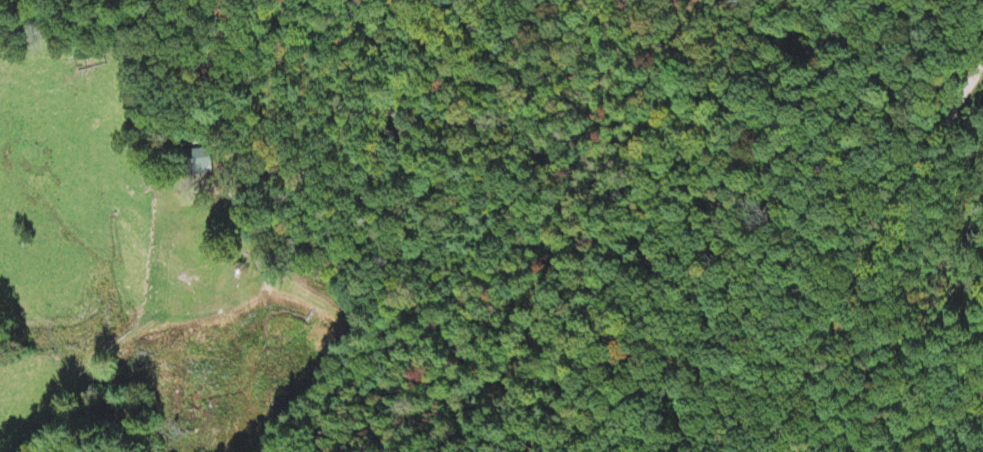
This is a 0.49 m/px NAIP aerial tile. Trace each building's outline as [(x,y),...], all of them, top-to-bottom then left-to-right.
[(218,169),(213,149),(194,153),(199,173),(218,169)]
